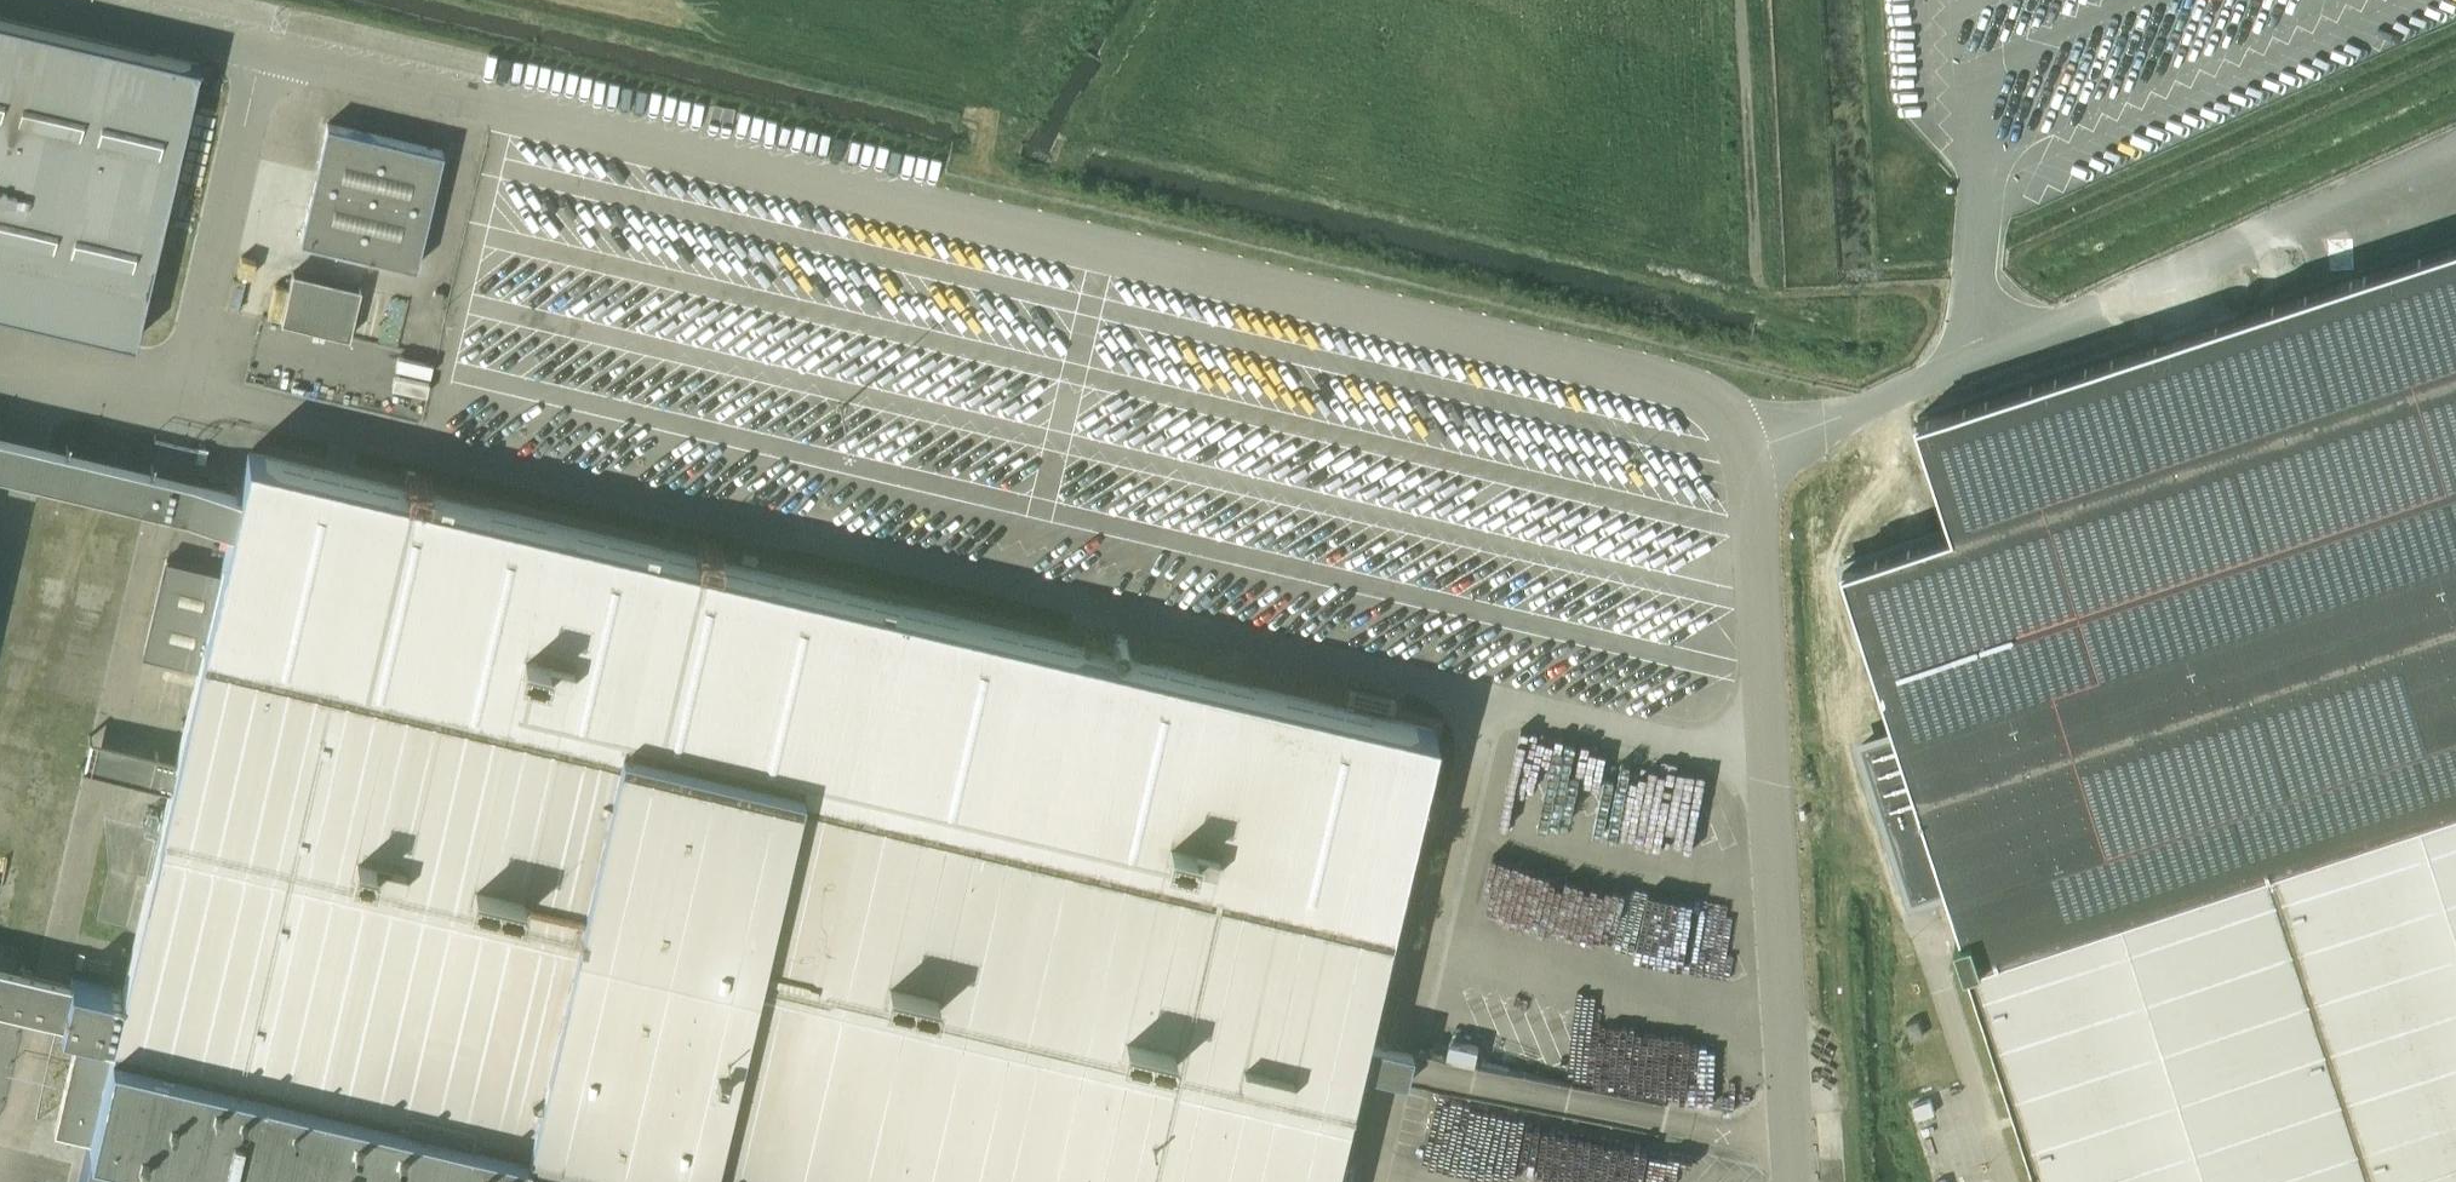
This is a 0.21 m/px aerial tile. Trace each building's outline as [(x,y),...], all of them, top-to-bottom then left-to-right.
[(141,345),(206,68),(0,19),(0,313),(141,345)] [(442,150),(328,124),(302,239),(416,265),(442,150)] [(1838,574),(1891,735),(1859,745),(1911,910),(1943,896),(2036,1181),(2455,1181),(2455,250),(1919,424),(1950,537),(1838,574)] [(282,320),(350,336),(361,287),(294,271),(282,320)] [(75,1024),(53,1120),(90,1129),(77,1181),(1329,1181),(1357,1063),(1406,1075),(1413,1045),(1364,1033),(1391,914),(1433,728),(248,451),(240,487),(0,432),(0,468),(232,522),(122,989),(0,961),(0,1007),(75,1024)] [(73,594),(117,603),(125,557),(117,556),(121,538),(87,532),(84,548),(47,541),(36,601),(70,608),(73,594)] [(16,961),(20,945),(0,941),(0,958),(16,961)] [(1918,1018),(1906,1022),(1912,1039),(1924,1035),(1918,1018)]
